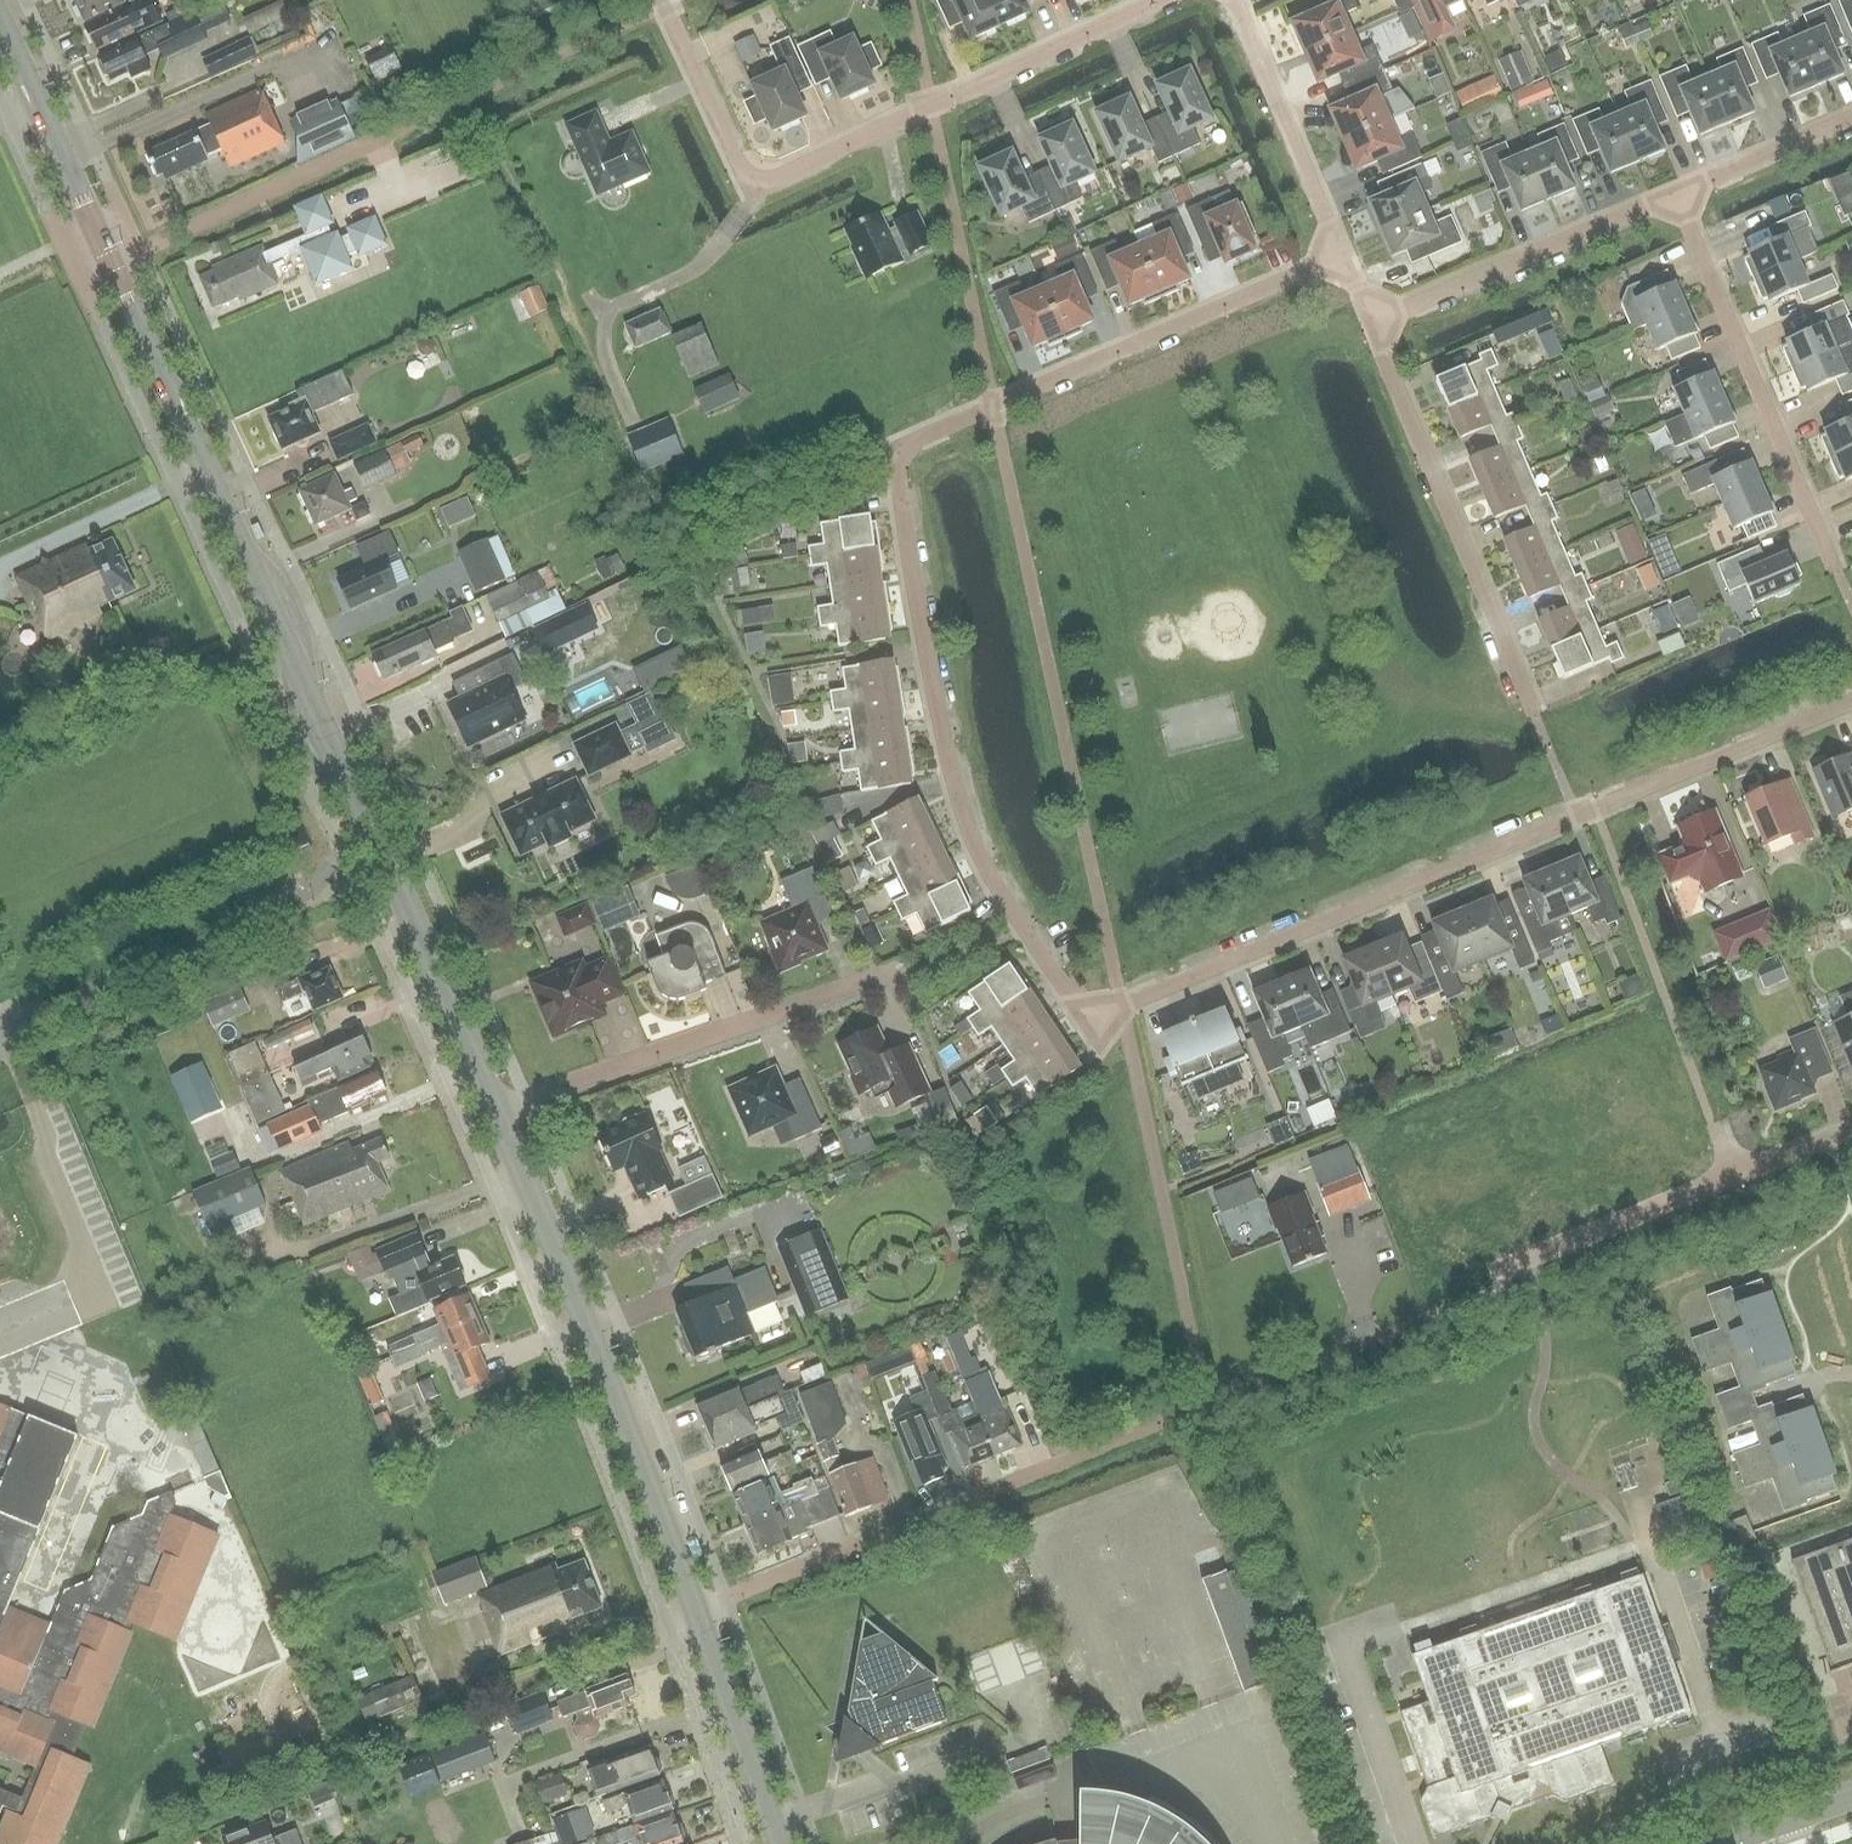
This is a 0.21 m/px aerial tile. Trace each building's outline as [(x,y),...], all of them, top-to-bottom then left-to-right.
[(87,20),(124,2),(128,0),(77,0),(87,20)] [(157,24),(164,21),(154,0),(141,0),(134,3),(136,7),(125,13),(123,8),(86,25),(99,52),(157,24)] [(990,0),(938,0),(947,19),(961,13),(973,39),(1001,26),(990,0)] [(1001,26),(1030,12),(1025,0),(990,0),(1001,26)] [(1344,14),(1357,8),(1354,0),(1345,0),(1293,23),(1306,53),(1352,33),(1344,14)] [(1411,0),(1394,0),(1401,14),(1414,8),(1411,1),(1412,1),(1411,0)] [(1463,0),(1413,0),(1412,1),(1411,1),(1414,8),(1426,34),(1451,23),(1445,9),(1464,1),(1463,0)] [(1840,1),(1851,30),(1851,0),(1842,0),(1840,1)] [(289,2),(253,17),(259,31),(295,16),(289,2)] [(1835,50),(1848,45),(1831,5),(1804,16),(1812,34),(1798,40),(1817,86),(1845,74),(1835,50)] [(182,19),(178,10),(167,15),(171,24),(182,19)] [(162,53),(206,32),(206,31),(196,12),(182,19),(171,24),(138,39),(137,39),(101,55),(104,63),(100,65),(107,78),(111,77),(113,81),(131,72),(133,77),(151,68),(144,53),(159,46),(162,53)] [(1654,35),(1648,21),(1634,26),(1640,41),(1654,35)] [(1627,46),(1640,41),(1634,26),(1621,32),(1627,46)] [(1385,70),(1374,45),(1360,51),(1352,33),(1306,53),(1319,83),(1346,72),(1351,85),(1385,70)] [(1817,86),(1798,40),(1784,46),(1778,33),(1752,44),(1767,79),(1780,74),(1790,97),(1817,86)] [(869,70),(880,65),(871,46),(860,51),(854,39),(836,47),(830,35),(802,48),(816,77),(829,71),(843,99),(875,84),(869,70)] [(234,67),(258,55),(249,37),(225,49),(234,67)] [(738,46),(746,64),(761,57),(753,39),(738,46)] [(808,81),(789,41),(774,48),(784,71),(753,85),(759,98),(748,103),(757,122),(768,117),(775,131),(807,116),(794,87),(808,81)] [(1745,89),(1758,83),(1743,48),(1717,59),(1723,72),(1708,78),(1728,124),(1755,112),(1745,89)] [(1551,70),(1564,64),(1558,50),(1544,56),(1551,70)] [(396,58),(371,70),(377,84),(403,72),(396,58)] [(1390,119),(1382,101),(1396,95),(1387,77),(1399,71),(1396,65),(1385,70),(1351,85),(1357,98),(1331,110),(1344,140),(1390,119)] [(1512,90),(1534,80),(1527,66),(1505,76),(1512,90)] [(1728,124),(1708,78),(1694,84),(1687,66),(1661,77),(1678,117),(1691,112),(1701,135),(1728,124)] [(1212,119),(1190,71),(1176,78),(1174,74),(1160,81),(1162,84),(1159,85),(1174,119),(1160,125),(1174,156),(1201,144),(1193,127),(1212,119)] [(1437,98),(1451,92),(1443,73),(1429,79),(1437,98)] [(1464,109),(1501,92),(1494,76),(1457,94),(1464,109)] [(1531,87),(1537,100),(1553,94),(1547,80),(1531,87)] [(1656,126),(1669,121),(1652,81),(1626,92),(1633,109),(1619,115),(1639,162),(1666,150),(1656,126)] [(231,167),(285,144),(262,89),(207,114),(212,125),(196,132),(147,154),(158,177),(166,173),(169,179),(209,160),(208,156),(223,149),(231,167)] [(1535,106),(1528,91),(1515,96),(1522,112),(1535,106)] [(1146,132),(1130,99),(1127,100),(1125,97),(1112,103),(1113,106),(1098,113),(1120,161),(1152,147),(1159,163),(1174,156),(1160,125),(1146,132)] [(339,98),(290,119),(304,153),(354,131),(339,98)] [(1639,162),(1619,115),(1605,121),(1600,109),(1573,120),(1588,155),(1601,150),(1611,173),(1639,162)] [(648,171),(632,135),(610,144),(596,114),(570,126),(588,167),(586,168),(596,191),(598,190),(599,193),(623,182),(624,184),(647,174),(646,172),(648,171)] [(1423,157),(1412,132),(1399,138),(1390,119),(1344,140),(1357,170),(1384,159),(1390,172),(1423,157)] [(1455,144),(1467,138),(1459,119),(1446,125),(1455,144)] [(1566,165),(1579,159),(1565,124),(1538,135),(1544,147),(1530,154),(1549,200),(1576,188),(1566,165)] [(1095,173),(1073,125),(1058,132),(1057,129),(1043,135),(1045,138),(1041,140),(1057,173),(1042,180),(1057,210),(1084,198),(1076,182),(1095,173)] [(1470,146),(1467,138),(1455,144),(1458,151),(1470,146)] [(1549,200),(1530,154),(1503,165),(1495,147),(1482,153),(1499,193),(1512,188),(1522,211),(1549,200)] [(1057,210),(1042,180),(1028,186),(1013,153),(1009,154),(1008,151),(994,157),(996,161),(981,168),(1003,215),(1022,207),(1030,223),(1057,210)] [(1429,176),(1441,171),(1436,158),(1423,164),(1429,176)] [(1428,209),(1417,183),(1429,177),(1423,164),(1389,179),(1394,192),(1371,202),(1382,229),(1428,209)] [(1837,178),(1847,204),(1851,203),(1851,175),(1851,172),(1837,178)] [(1183,203),(1194,198),(1187,182),(1176,187),(1183,203)] [(1477,193),(1489,212),(1504,202),(1492,183),(1477,193)] [(1168,210),(1179,205),(1171,189),(1160,194),(1168,210)] [(1187,210),(1202,243),(1215,237),(1227,264),(1258,250),(1252,235),(1257,233),(1249,215),(1243,217),(1238,204),(1232,190),(1212,199),(1187,210)] [(280,284),(271,263),(303,249),(318,283),(321,284),(352,270),(353,267),(348,256),(359,252),(360,254),(363,255),(385,245),(387,243),(377,220),(374,219),(352,228),(351,231),(352,234),(341,238),(340,236),(337,235),(334,236),(330,225),(332,224),(333,221),(324,199),(321,198),(298,207),(297,210),(308,235),(266,253),(263,246),(213,268),(214,272),(201,277),(215,308),(240,297),(241,301),(280,284)] [(1463,242),(1452,216),(1434,223),(1428,209),(1382,229),(1394,256),(1417,246),(1423,259),(1463,242)] [(1808,228),(1812,226),(1806,211),(1777,224),(1783,238),(1749,252),(1751,256),(1745,259),(1754,279),(1809,256),(1818,252),(1808,228)] [(910,254),(933,243),(919,213),(896,224),(897,225),(898,224),(900,227),(889,232),(881,216),(883,215),(882,214),(846,230),(847,232),(848,231),(856,247),(853,249),(866,276),(869,275),(870,276),(904,260),(903,259),(902,260),(899,254),(910,249),(911,252),(910,252),(910,254)] [(1193,247),(1178,213),(1153,224),(1159,238),(1140,246),(1163,298),(1181,290),(1178,285),(1191,279),(1180,253),(1193,247)] [(1062,221),(1068,235),(1077,231),(1070,217),(1062,221)] [(1277,232),(1260,241),(1264,248),(1281,240),(1277,232)] [(1057,243),(1063,256),(1079,249),(1073,236),(1057,243)] [(1163,298),(1140,246),(1122,254),(1116,241),(1091,252),(1105,285),(1119,279),(1130,306),(1143,300),(1145,305),(1163,298)] [(212,246),(216,255),(223,252),(219,243),(212,246)] [(1083,295),(1097,289),(1082,255),(1057,266),(1063,280),(1044,288),(1067,340),(1084,332),(1082,327),(1095,321),(1083,295)] [(1810,284),(1800,260),(1809,256),(1754,279),(1763,300),(1768,298),(1770,302),(1804,288),(1810,301),(1839,289),(1833,275),(1810,284)] [(1674,284),(1668,270),(1628,287),(1621,303),(1634,331),(1647,325),(1688,308),(1677,283),(1674,284)] [(1067,340),(1044,288),(1025,296),(1020,282),(995,293),(1009,327),(1023,321),(1034,347),(1047,342),(1049,347),(1067,340)] [(550,308),(540,286),(522,294),(531,316),(550,308)] [(1847,317),(1850,316),(1844,301),(1815,313),(1821,327),(1787,341),(1789,346),(1783,348),(1792,369),(1851,343),(1851,328),(1847,317)] [(672,333),(661,308),(626,324),(637,349),(672,333)] [(1698,333),(1688,308),(1647,325),(1658,350),(1666,347),(1672,360),(1701,348),(1695,334),(1698,333)] [(1515,320),(1521,334),(1544,324),(1538,311),(1515,320)] [(721,365),(703,324),(673,338),(691,378),(721,365)] [(420,343),(419,350),(423,355),(430,355),(435,351),(435,345),(431,340),(425,339),(420,343)] [(1792,369),(1801,390),(1807,387),(1808,391),(1842,377),(1849,393),(1851,392),(1851,343),(1792,369)] [(1500,366),(1492,349),(1479,355),(1482,360),(1437,380),(1449,409),(1496,389),(1488,371),(1500,366)] [(1674,390),(1685,414),(1665,423),(1726,397),(1715,372),(1712,374),(1706,360),(1677,372),(1683,386),(1674,390)] [(344,370),(326,378),(297,391),(301,400),(287,406),(290,411),(271,419),(277,431),(276,435),(279,441),(282,443),(284,447),(320,431),(312,414),(355,394),(344,370)] [(741,398),(730,373),(695,389),(707,414),(741,398)] [(1560,384),(1568,402),(1577,398),(1570,380),(1560,384)] [(1581,387),(1588,402),(1603,396),(1597,380),(1581,387)] [(1508,416),(1496,389),(1449,409),(1462,437),(1496,422),(1502,435),(1520,427),(1514,413),(1508,416)] [(1736,422),(1726,397),(1665,423),(1676,448),(1696,439),(1704,436),(1710,450),(1739,437),(1733,423),(1736,422)] [(1596,417),(1607,412),(1602,401),(1591,406),(1596,417)] [(685,455),(669,417),(628,434),(643,472),(685,455)] [(1825,431),(1827,435),(1821,437),(1830,458),(1851,449),(1851,420),(1825,431)] [(379,442),(370,423),(329,441),(338,461),(379,442)] [(1525,439),(1520,427),(1502,435),(1506,445),(1471,460),(1484,488),(1530,468),(1519,441),(1525,439)] [(419,433),(402,441),(406,450),(423,442),(419,433)] [(406,450),(402,441),(386,449),(392,462),(408,454),(406,450)] [(1750,463),(1744,449),(1683,475),(1691,494),(1715,484),(1723,504),(1764,486),(1753,462),(1750,463)] [(1830,458),(1839,479),(1845,476),(1846,481),(1851,478),(1851,449),(1830,458)] [(367,490),(397,477),(386,450),(355,463),(367,490)] [(1542,496),(1530,468),(1484,488),(1496,518),(1531,503),(1536,515),(1554,507),(1548,493),(1542,496)] [(353,488),(345,492),(336,473),(300,491),(316,526),(353,509),(350,503),(359,499),(353,488)] [(1622,491),(1618,480),(1609,484),(1613,495),(1622,491)] [(1775,511),(1764,486),(1723,504),(1734,529),(1743,525),(1749,539),(1778,527),(1772,513),(1775,511)] [(1638,507),(1651,502),(1646,489),(1632,495),(1638,507)] [(469,498),(442,510),(450,528),(477,516),(469,498)] [(1559,519),(1554,507),(1536,515),(1540,525),(1506,540),(1518,568),(1565,548),(1553,522),(1559,519)] [(876,547),(872,516),(822,523),(825,544),(809,546),(811,556),(876,547)] [(1641,540),(1634,524),(1616,532),(1623,548),(1641,540)] [(399,590),(386,561),(401,555),(392,534),(360,548),(368,567),(340,579),(353,610),(399,590)] [(1664,534),(1648,541),(1664,579),(1680,571),(1664,534)] [(497,536),(488,540),(505,579),(515,575),(497,536)] [(505,579),(488,540),(461,552),(478,591),(505,579)] [(99,606),(136,588),(115,541),(91,553),(88,545),(18,578),(38,620),(40,619),(49,639),(103,614),(99,606)] [(794,544),(783,546),(785,559),(796,558),(794,544)] [(1756,604),(1775,595),(1780,597),(1793,592),(1794,587),(1800,585),(1787,554),(1767,562),(1760,546),(1718,564),(1730,592),(1747,584),(1756,604)] [(881,577),(876,547),(811,556),(812,567),(828,565),(831,585),(881,577)] [(1576,576),(1565,548),(1518,568),(1531,598),(1565,582),(1570,593),(1588,585),(1583,573),(1576,576)] [(615,574),(614,572),(624,567),(617,554),(608,559),(606,557),(598,561),(607,579),(615,574)] [(1647,587),(1648,589),(1659,585),(1651,565),(1640,569),(1647,587)] [(735,589),(750,586),(747,570),(733,572),(735,589)] [(537,575),(490,597),(501,625),(550,600),(537,575)] [(885,608),(881,577),(831,585),(834,605),(818,607),(820,617),(885,608)] [(1594,599),(1588,585),(1570,593),(1575,603),(1540,620),(1553,650),(1600,630),(1588,602),(1594,599)] [(1683,627),(1699,620),(1689,597),(1673,604),(1683,627)] [(1668,605),(1654,610),(1663,632),(1677,626),(1668,605)] [(455,640),(475,631),(464,607),(452,613),(454,618),(446,622),(426,631),(373,654),(384,679),(437,655),(435,652),(456,642),(455,640)] [(760,623),(758,607),(741,610),(744,625),(760,623)] [(890,639),(885,608),(820,617),(821,628),(837,625),(840,646),(890,639)] [(569,625),(537,640),(554,673),(586,659),(569,625)] [(1607,647),(1600,630),(1553,650),(1565,678),(1610,659),(1612,664),(1625,658),(1618,642),(1607,647)] [(764,650),(761,631),(746,634),(749,653),(764,650)] [(657,662),(668,686),(690,676),(679,652),(657,662)] [(451,704),(449,704),(469,746),(471,746),(470,744),(523,718),(524,720),(525,719),(512,691),(528,683),(514,653),(484,668),(492,685),(451,705),(451,704)] [(898,692),(894,661),(843,668),(847,689),(831,691),(833,701),(898,692)] [(789,702),(785,675),(771,677),(775,704),(789,702)] [(903,722),(898,692),(833,701),(834,712),(850,710),(853,730),(903,722)] [(656,693),(626,706),(640,736),(648,754),(678,741),(669,723),(656,693)] [(795,725),(792,710),(783,711),(785,727),(795,725)] [(907,753),(903,722),(853,730),(856,749),(840,752),(842,762),(907,753)] [(631,755),(617,725),(576,745),(590,775),(631,755)] [(805,741),(789,743),(792,763),(808,760),(805,741)] [(912,784),(907,753),(842,762),(843,773),(859,770),(862,791),(912,784)] [(1851,755),(1814,770),(1833,818),(1851,810),(1851,755)] [(596,819),(577,780),(547,794),(533,800),(533,801),(503,815),(522,855),(549,842),(552,848),(572,838),(569,832),(596,819)] [(1813,836),(1789,780),(1748,798),(1768,845),(1794,834),(1798,843),(1813,836)] [(844,811),(839,795),(812,803),(817,819),(844,811)] [(872,856),(932,827),(918,799),(872,821),(882,840),(867,846),(872,856)] [(1743,877),(1715,811),(1679,826),(1685,842),(1684,846),(1660,856),(1671,883),(1701,870),(1709,889),(1706,890),(1706,891),(1699,894),(1702,901),(1706,904),(1711,906),(1715,905),(1721,903),(1724,900),(1726,896),(1726,891),(1723,884),(1743,877)] [(828,864),(843,856),(827,824),(812,831),(828,864)] [(945,855),(932,827),(872,856),(876,865),(891,859),(899,877),(945,855)] [(751,858),(774,848),(768,835),(745,844),(751,858)] [(899,911),(958,883),(945,855),(899,877),(908,895),(894,902),(899,911)] [(1580,857),(1552,869),(1571,914),(1588,907),(1595,923),(1605,919),(1608,924),(1621,919),(1608,882),(1593,888),(1580,857)] [(814,919),(832,911),(814,868),(782,881),(795,910),(763,924),(774,949),(771,951),(780,974),(803,964),(801,960),(827,949),(814,919)] [(848,868),(837,873),(846,891),(857,885),(848,868)] [(1537,912),(1523,917),(1538,954),(1539,953),(1552,948),(1550,942),(1560,938),(1578,930),(1571,914),(1552,869),(1524,880),(1537,912)] [(628,880),(589,896),(596,914),(635,897),(628,880)] [(972,911),(958,883),(899,911),(903,921),(917,914),(926,933),(972,911)] [(1491,894),(1479,905),(1464,912),(1484,960),(1512,948),(1521,969),(1536,963),(1520,924),(1506,930),(1491,894)] [(599,924),(589,902),(556,916),(566,938),(599,924)] [(1784,939),(1771,908),(1713,932),(1726,963),(1784,939)] [(855,913),(861,926),(870,922),(864,909),(855,913)] [(1447,955),(1432,961),(1448,1000),(1460,995),(1465,993),(1456,971),(1484,960),(1464,912),(1448,918),(1432,919),(1447,955)] [(1851,916),(1829,924),(1838,946),(1851,941),(1851,919),(1851,916)] [(727,975),(713,936),(710,932),(707,928),(704,926),(699,924),(695,923),(690,923),(685,924),(657,935),(665,956),(648,963),(658,988),(660,992),(664,995),(668,998),(672,999),(677,1000),(682,1000),(686,998),(702,993),(699,986),(727,975)] [(882,943),(873,925),(862,931),(871,948),(882,943)] [(1443,991),(1430,960),(1414,967),(1402,937),(1389,943),(1385,939),(1376,945),(1377,948),(1374,949),(1392,993),(1409,987),(1415,1003),(1443,991)] [(1392,993),(1374,949),(1371,950),(1370,948),(1359,950),(1359,955),(1346,960),(1358,990),(1343,996),(1355,1027),(1369,1021),(1383,1016),(1376,1000),(1392,993)] [(1776,956),(1755,964),(1765,987),(1786,978),(1776,956)] [(585,963),(535,984),(556,1033),(606,1012),(602,1003),(626,993),(611,957),(587,968),(585,963)] [(1734,966),(1740,981),(1752,976),(1747,961),(1734,966)] [(973,1027),(1029,990),(1011,964),(969,993),(981,1010),(968,1019),(973,1027)] [(1310,969),(1282,981),(1301,1027),(1302,1027),(1311,1048),(1329,1041),(1326,1035),(1335,1031),(1338,1037),(1351,1032),(1336,995),(1323,1001),(1310,969)] [(341,995),(343,991),(339,984),(336,982),(330,970),(315,976),(313,972),(298,979),(277,989),(282,999),(307,988),(316,1009),(343,997),(341,995)] [(1539,970),(1530,973),(1536,988),(1545,984),(1539,970)] [(1621,981),(1629,999),(1646,992),(1639,974),(1621,981)] [(1301,1027),(1282,981),(1254,993),(1267,1024),(1251,1031),(1268,1073),(1285,1066),(1282,1060),(1293,1056),(1284,1034),(1301,1027)] [(251,1011),(241,986),(203,1002),(214,1027),(251,1011)] [(1004,1044),(1046,1016),(1029,990),(973,1027),(979,1036),(992,1028),(1004,1044)] [(1841,996),(1848,1013),(1847,1018),(1834,1024),(1851,1069),(1851,992),(1841,996)] [(1460,995),(1448,1000),(1452,1009),(1464,1004),(1460,995)] [(1225,1010),(1194,1023),(1222,1090),(1241,1082),(1243,1078),(1237,1063),(1246,1059),(1239,1041),(1238,1041),(1225,1010)] [(1541,1022),(1547,1037),(1564,1030),(1558,1015),(1541,1022)] [(1008,1079),(1063,1041),(1046,1016),(1004,1044),(1015,1061),(1002,1070),(1004,1073),(1008,1079)] [(956,1026),(962,1035),(973,1027),(968,1019),(956,1026)] [(1369,1021),(1355,1027),(1361,1040),(1374,1034),(1369,1021)] [(1222,1090),(1194,1023),(1163,1036),(1175,1067),(1183,1086),(1192,1082),(1198,1097),(1203,1099),(1222,1090)] [(287,1027),(263,1038),(267,1047),(291,1036),(287,1027)] [(884,1044),(877,1029),(841,1045),(855,1076),(852,1077),(860,1095),(886,1083),(897,1107),(931,1092),(909,1046),(895,1052),(892,1046),(884,1044)] [(1833,1072),(1815,1029),(1791,1039),(1795,1050),(1779,1057),(1781,1063),(1763,1070),(1769,1085),(1767,1090),(1776,1111),(1796,1102),(1798,1098),(1813,1091),(1809,1082),(1833,1072)] [(1512,1031),(1487,1041),(1494,1058),(1519,1048),(1512,1031)] [(369,1062),(373,1060),(362,1034),(326,1050),(327,1050),(295,1064),(305,1086),(336,1072),(340,1081),(371,1067),(369,1062)] [(1038,1096),(1080,1068),(1063,1041),(1008,1079),(1014,1087),(1027,1078),(1038,1096)] [(961,1058),(952,1046),(940,1054),(949,1067),(961,1058)] [(260,1123),(287,1111),(259,1048),(232,1061),(260,1123)] [(1004,1073),(1002,1070),(999,1065),(985,1074),(994,1087),(1008,1079),(1004,1073)] [(201,1067),(170,1080),(189,1124),(220,1111),(201,1067)] [(280,1150),(323,1131),(320,1124),(350,1111),(350,1112),(388,1095),(377,1070),(308,1101),(311,1106),(269,1125),(280,1150)] [(823,1128),(806,1090),(789,1098),(776,1070),(731,1090),(751,1134),(786,1118),(796,1140),(823,1128)] [(951,1088),(963,1106),(974,1099),(962,1081),(951,1088)] [(1314,1105),(1321,1124),(1344,1116),(1337,1096),(1314,1105)] [(987,1131),(999,1122),(988,1106),(975,1114),(987,1131)] [(658,1150),(662,1149),(647,1115),(600,1135),(615,1170),(629,1164),(632,1172),(630,1173),(641,1198),(673,1184),(658,1150)] [(1267,1125),(1276,1147),(1295,1139),(1286,1118),(1267,1125)] [(841,1149),(835,1135),(823,1141),(829,1155),(841,1149)] [(379,1163),(391,1158),(382,1138),(353,1150),(350,1142),(282,1170),(306,1225),(391,1190),(379,1163)] [(1185,1180),(1206,1172),(1197,1151),(1177,1160),(1185,1180)] [(241,1168),(234,1152),(212,1162),(218,1178),(241,1168)] [(869,1170),(865,1161),(849,1167),(853,1176),(869,1170)] [(1372,1200),(1359,1168),(1358,1166),(1317,1183),(1330,1216),(1372,1200)] [(228,1221),(267,1205),(252,1168),(193,1192),(211,1234),(231,1226),(228,1221)] [(834,1174),(838,1184),(852,1179),(848,1168),(834,1174)] [(723,1194),(713,1170),(669,1190),(680,1214),(723,1194)] [(1234,1183),(1214,1190),(1223,1212),(1242,1204),(1234,1183)] [(1279,1229),(1294,1267),(1327,1253),(1312,1215),(1314,1215),(1306,1193),(1268,1207),(1277,1229),(1279,1229)] [(851,1299),(822,1228),(778,1246),(807,1317),(851,1299)] [(378,1251),(379,1252),(387,1271),(391,1269),(401,1294),(391,1299),(397,1314),(430,1301),(466,1285),(465,1282),(466,1279),(463,1271),(459,1269),(454,1257),(431,1267),(417,1234),(378,1251)] [(685,1285),(693,1304),(677,1310),(689,1339),(687,1343),(692,1356),(697,1358),(755,1333),(747,1314),(779,1301),(765,1268),(734,1281),(729,1267),(685,1285)] [(1773,1294),(1772,1292),(1768,1294),(1763,1280),(1733,1290),(1732,1288),(1707,1296),(1722,1336),(1709,1340),(1707,1334),(1692,1339),(1698,1356),(1784,1326),(1784,1324),(1781,1325),(1770,1295),(1773,1294)] [(393,1356),(480,1319),(478,1315),(479,1311),(475,1302),(472,1299),(470,1295),(436,1310),(442,1324),(389,1346),(393,1356)] [(482,1323),(480,1319),(393,1356),(397,1366),(442,1346),(462,1391),(492,1379),(479,1347),(490,1343),(488,1339),(489,1334),(485,1325),(482,1323)] [(1785,1327),(1784,1326),(1698,1356),(1705,1373),(1719,1368),(1717,1362),(1729,1358),(1740,1387),(1716,1396),(1722,1413),(1756,1401),(1753,1394),(1768,1388),(1767,1386),(1796,1375),(1791,1361),(1796,1359),(1796,1358),(1793,1359),(1782,1328),(1785,1327)] [(961,1332),(948,1337),(973,1402),(995,1456),(1023,1445),(1008,1407),(1002,1409),(988,1373),(983,1375),(976,1356),(972,1358),(961,1332)] [(936,1348),(947,1344),(944,1336),(933,1340),(936,1348)] [(920,1343),(911,1346),(923,1375),(931,1372),(927,1363),(931,1362),(925,1348),(922,1349),(920,1343)] [(910,1346),(892,1353),(896,1365),(914,1358),(910,1346)] [(815,1350),(795,1358),(805,1383),(825,1374),(815,1350)] [(869,1375),(864,1364),(862,1365),(854,1368),(859,1379),(869,1375)] [(386,1401),(371,1365),(360,1370),(375,1406),(386,1401)] [(931,1372),(923,1375),(929,1391),(933,1401),(939,1417),(946,1433),(952,1430),(967,1467),(995,1456),(973,1402),(962,1406),(954,1409),(952,1404),(938,1369),(931,1372)] [(748,1409),(785,1394),(778,1376),(741,1392),(738,1386),(698,1403),(699,1406),(697,1407),(702,1419),(704,1418),(707,1426),(748,1409)] [(827,1384),(801,1394),(805,1404),(820,1443),(847,1517),(872,1506),(889,1499),(873,1458),(856,1464),(857,1465),(843,1470),(832,1440),(847,1423),(831,1382),(827,1384)] [(755,1427),(777,1418),(783,1431),(805,1421),(792,1391),(785,1394),(748,1409),(707,1426),(710,1433),(709,1434),(714,1445),(715,1445),(717,1448),(757,1431),(755,1427)] [(917,1412),(895,1421),(899,1431),(911,1461),(914,1459),(924,1485),(945,1476),(942,1469),(948,1467),(929,1421),(939,1417),(933,1401),(929,1391),(912,1398),(917,1412)] [(1814,1409),(1813,1407),(1809,1409),(1804,1395),(1774,1406),(1773,1403),(1758,1408),(1756,1401),(1722,1413),(1728,1430),(1752,1421),(1763,1451),(1750,1455),(1748,1449),(1734,1455),(1740,1472),(1825,1441),(1825,1440),(1822,1441),(1811,1410),(1814,1409)] [(195,1411),(180,1418),(192,1447),(192,1448),(208,1441),(207,1440),(195,1411)] [(208,1441),(192,1448),(205,1478),(220,1471),(208,1441)] [(1832,1476),(1837,1474),(1837,1473),(1834,1474),(1823,1443),(1826,1442),(1825,1441),(1740,1472),(1746,1489),(1760,1483),(1758,1477),(1771,1473),(1785,1512),(1809,1504),(1808,1501),(1837,1490),(1832,1476)] [(391,1448),(397,1461),(410,1455),(404,1442),(391,1448)] [(733,1490),(797,1464),(792,1451),(764,1463),(756,1444),(740,1451),(742,1456),(722,1465),(733,1490)] [(386,1464),(379,1448),(369,1453),(375,1469),(386,1464)] [(232,1499),(220,1471),(205,1478),(206,1480),(209,1489),(229,1500),(232,1499)] [(771,1516),(820,1495),(813,1478),(794,1485),(795,1488),(782,1493),(775,1477),(734,1495),(747,1525),(771,1516)] [(840,1515),(831,1490),(820,1495),(771,1516),(747,1525),(759,1553),(808,1532),(806,1529),(840,1515)] [(1697,1490),(1663,1503),(1676,1537),(1710,1525),(1697,1490)] [(1744,1545),(1757,1539),(1747,1515),(1734,1520),(1744,1545)] [(1793,1561),(1833,1672),(1831,1672),(1831,1674),(1851,1666),(1851,1540),(1793,1561)] [(1717,1549),(1700,1554),(1706,1576),(1723,1572),(1717,1549)] [(573,1619),(603,1607),(585,1561),(559,1571),(557,1563),(488,1590),(476,1558),(434,1574),(446,1604),(478,1591),(485,1611),(482,1613),(499,1656),(558,1633),(564,1648),(582,1641),(573,1619)] [(1271,1652),(1240,1569),(1228,1573),(1227,1571),(1203,1580),(1245,1692),(1269,1683),(1259,1656),(1271,1652)] [(1600,1746),(1692,1714),(1644,1575),(1413,1655),(1429,1702),(1401,1712),(1429,1790),(1423,1800),(1436,1836),(1494,1815),(1505,1821),(1511,1810),(1555,1794),(1566,1799),(1613,1783),(1600,1746)] [(203,1690),(285,1659),(273,1629),(246,1639),(192,1659),(203,1690)] [(948,1721),(935,1685),(934,1682),(938,1681),(939,1679),(884,1633),(862,1642),(842,1759),(842,1760),(948,1721)] [(356,1681),(369,1676),(365,1667),(353,1672),(356,1681)] [(424,1701),(413,1675),(358,1697),(368,1723),(424,1701)] [(598,1718),(632,1705),(629,1698),(637,1695),(629,1675),(558,1702),(564,1716),(577,1711),(580,1718),(576,1726),(580,1735),(589,1739),(597,1736),(601,1727),(598,1718)] [(523,1722),(550,1711),(543,1692),(516,1703),(523,1722)] [(497,1762),(486,1732),(432,1752),(443,1783),(497,1762)] [(591,1766),(597,1780),(602,1796),(625,1788),(661,1775),(661,1774),(663,1769),(660,1760),(655,1758),(651,1746),(606,1762),(605,1761),(591,1766)] [(1013,1756),(1020,1785),(1063,1776),(1056,1747),(1013,1756)] [(539,1772),(540,1777),(544,1779),(549,1777),(551,1773),(550,1768),(545,1766),(541,1768),(539,1772)] [(560,1776),(537,1784),(544,1805),(567,1797),(560,1776)] [(674,1808),(675,1804),(671,1794),(668,1791),(668,1789),(667,1790),(663,1780),(623,1794),(623,1795),(603,1802),(607,1813),(629,1806),(636,1823),(674,1810),(674,1808)] [(1212,1840),(1202,1831),(1191,1822),(1179,1814),(1167,1807),(1154,1801),(1153,1803),(1154,1804),(1153,1811),(1153,1816),(1141,1811),(1128,1806),(1114,1803),(1101,1801),(1087,1800),(1086,1842),(1065,1843),(1215,1843),(1212,1840)] [(554,1816),(564,1843),(574,1843),(592,1838),(581,1807),(554,1816)] [(686,1836),(683,1825),(678,1823),(677,1821),(676,1822),(673,1813),(635,1827),(635,1825),(595,1840),(596,1843),(624,1843),(642,1837),(645,1843),(680,1843),(685,1842),(684,1841),(686,1836)] [(282,1835),(273,1839),(267,1824),(225,1840),(227,1843),(303,1843),(297,1829),(282,1835)] [(553,1833),(518,1843),(557,1843),(553,1833)]
